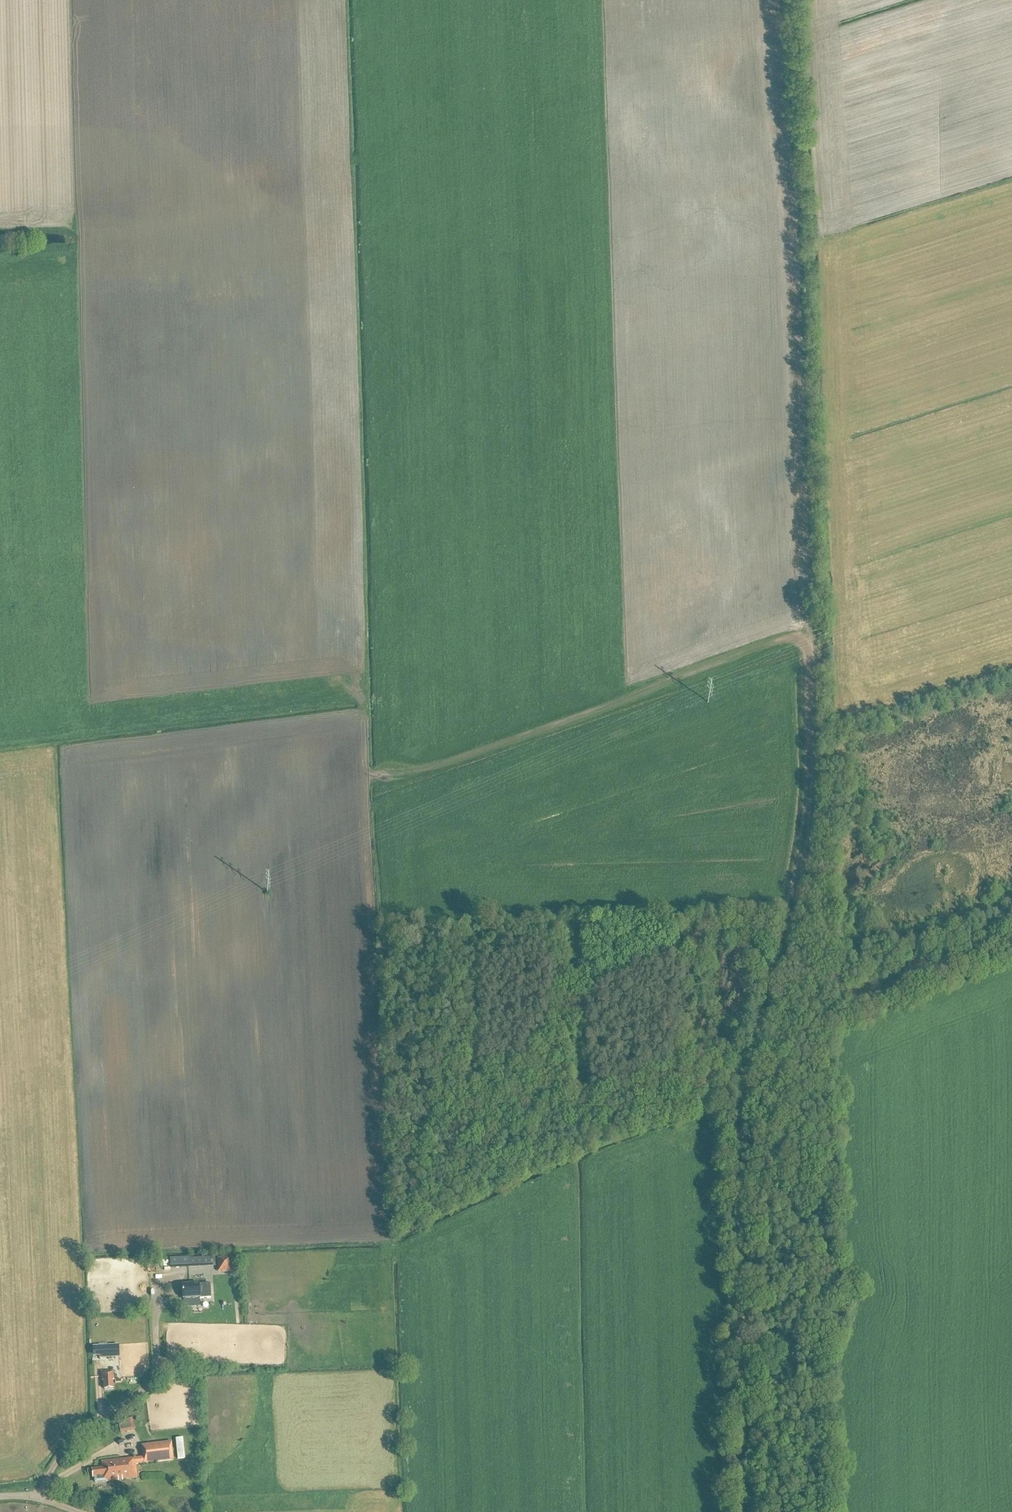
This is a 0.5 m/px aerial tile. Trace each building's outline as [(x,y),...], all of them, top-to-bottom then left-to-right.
[(192,1266),(191,1255),(172,1256),(172,1267),(192,1266)] [(218,1273),(232,1272),(231,1258),(217,1259),(218,1273)] [(182,1286),(184,1310),(200,1309),(200,1298),(199,1293),(207,1293),(214,1293),(213,1285),(207,1285),(199,1285),(182,1286)] [(115,1346),(93,1347),(94,1356),(99,1356),(99,1359),(115,1358),(115,1346)] [(113,1381),(114,1381),(114,1372),(102,1373),(102,1381),(104,1381),(104,1390),(113,1389),(113,1381)] [(121,1422),(122,1431),(137,1429),(136,1420),(121,1422)] [(102,1467),(91,1468),(92,1477),(94,1477),(95,1483),(137,1479),(137,1478),(135,1465),(170,1461),(168,1446),(142,1449),(143,1457),(102,1461),(102,1467)]
